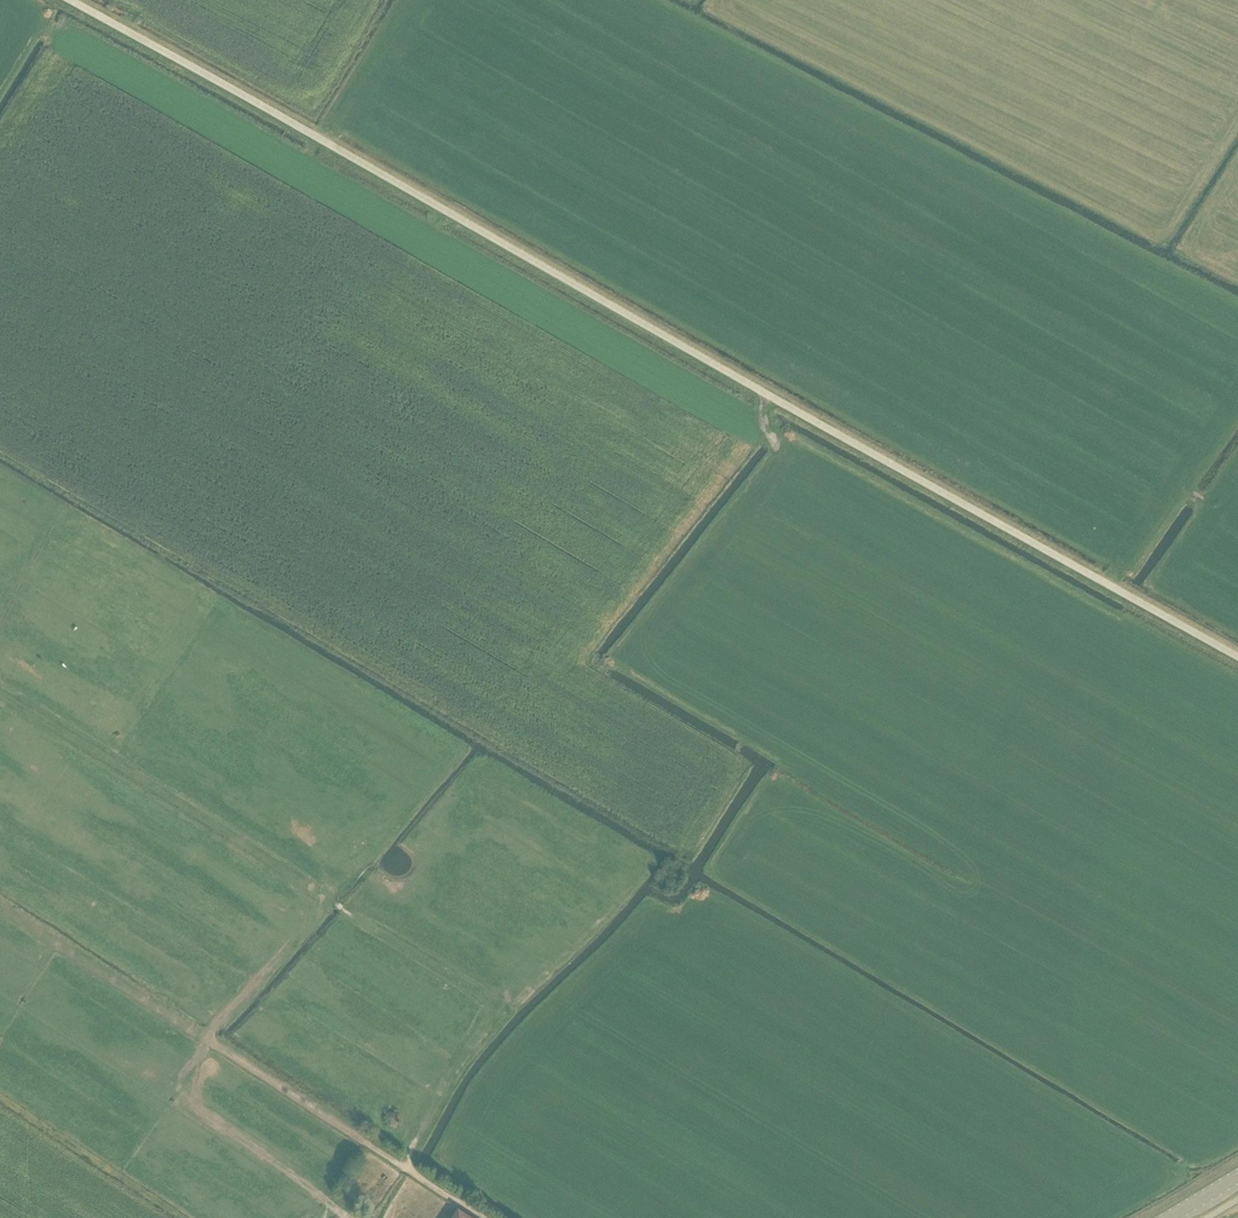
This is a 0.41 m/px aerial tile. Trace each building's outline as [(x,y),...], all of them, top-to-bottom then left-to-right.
[(458,1209),(452,1217),(471,1217),(458,1209)]
